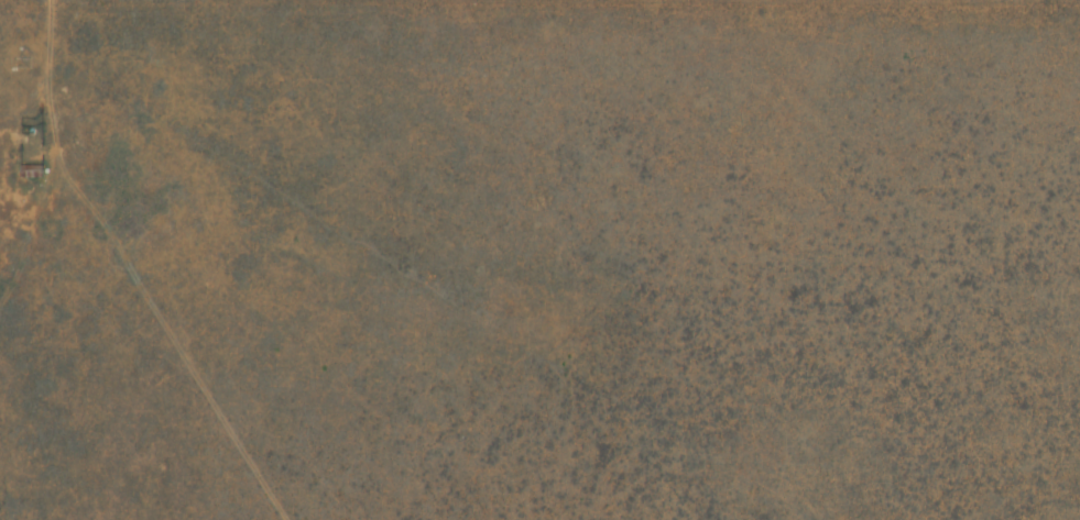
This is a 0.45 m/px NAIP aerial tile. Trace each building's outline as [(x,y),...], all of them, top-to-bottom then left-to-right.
[(43,165),(19,165),(19,177),(43,177),(43,165)]
